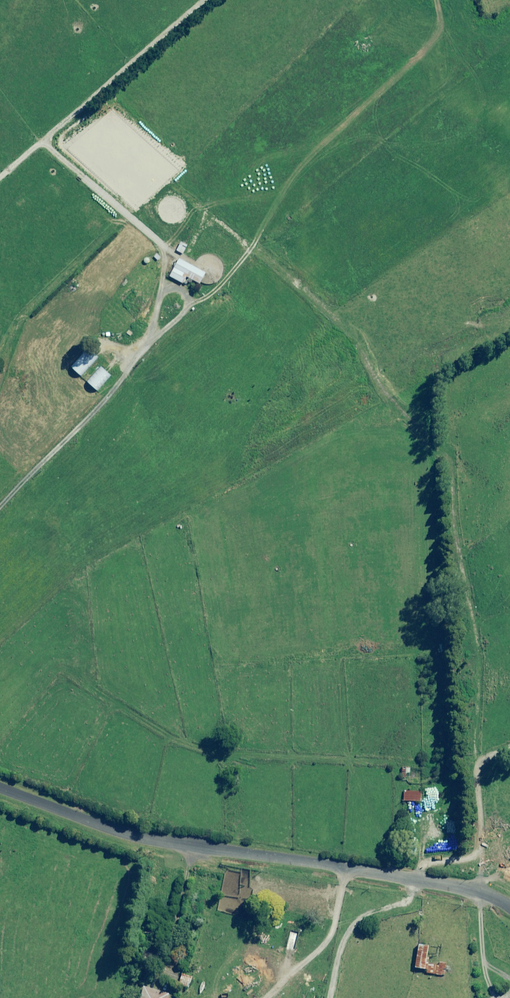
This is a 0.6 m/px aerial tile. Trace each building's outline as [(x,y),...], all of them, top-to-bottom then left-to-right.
[(188,245),(182,242),(177,251),(183,254),(188,245)] [(158,252),(154,257),(158,261),(162,256),(158,252)] [(206,273),(180,259),(170,276),(184,284),(187,277),(200,284),(206,273)] [(141,294),(133,287),(123,298),(131,305),(141,294)] [(99,358),(90,350),(86,354),(73,368),(81,376),(99,358)] [(111,376),(101,367),(88,382),(98,391),(111,376)] [(411,768),(402,767),(401,778),(406,778),(406,774),(410,774),(411,768)] [(421,801),(421,792),(404,791),(404,801),(421,801)] [(429,965),(430,957),(428,957),(430,947),(418,945),(416,968),(427,970),(426,973),(445,976),(447,963),(440,962),(439,966),(429,965)] [(194,977),(183,974),(179,985),(190,989),(194,977)] [(142,985),(139,997),(169,997),(170,993),(142,985)]
